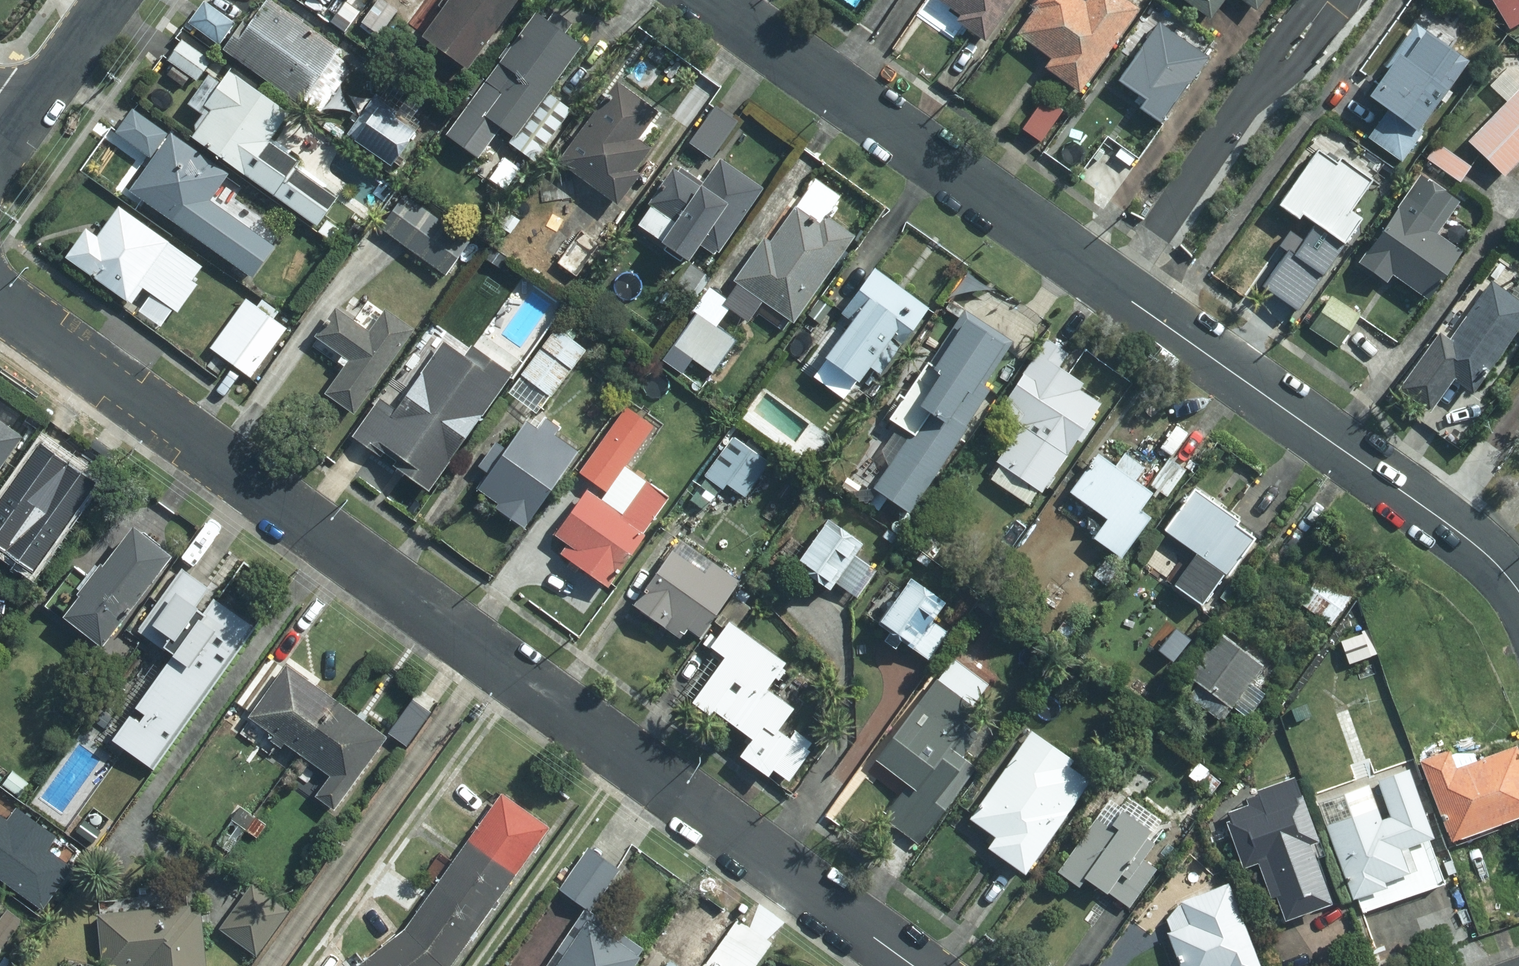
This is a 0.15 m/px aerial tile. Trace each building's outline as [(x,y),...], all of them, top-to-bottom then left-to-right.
[(267,0),(260,0),(243,24),(236,19),(218,45),(294,99),(332,46),(267,0)] [(360,20),(378,32),(394,10),(380,0),(374,0),(360,20)] [(417,30),(464,63),(509,0),(430,0),(436,2),(417,30)] [(980,40),(1009,0),(935,0),(957,16),(954,21),(980,40)] [(1074,93),(1133,11),(1118,0),(1085,0),(1081,6),(1073,0),(1033,0),(1028,7),(1033,11),(1015,36),(1048,60),(1041,69),(1074,93)] [(1206,19),(1219,0),(1179,0),(1206,19)] [(1251,10),(1258,0),(1238,0),(1251,10)] [(1503,34),(1518,26),(1518,0),(1486,0),(1503,34)] [(530,9),(481,77),(494,86),(478,109),(510,132),(505,138),(531,157),(567,109),(540,90),(574,43),(560,32),(567,21),(549,8),(542,18),(530,9)] [(1387,71),(1367,100),(1385,113),(1364,142),(1395,165),(1417,134),(1410,129),(1436,93),(1440,95),(1463,62),(1413,26),(1383,68),(1387,71)] [(1136,112),(1155,125),(1185,82),(1172,74),(1183,59),(1148,35),(1114,82),(1143,102),(1136,112)] [(177,38),(164,57),(171,62),(164,71),(181,84),(188,74),(192,77),(206,57),(177,38)] [(1518,160),(1518,66),(1511,58),(1483,86),(1503,107),(1464,146),(1498,181),(1518,160)] [(191,126),(186,133),(313,223),(332,196),(290,166),(294,160),(263,138),(282,111),(223,69),(214,81),(204,74),(185,101),(198,111),(190,121),(191,126)] [(612,79),(553,157),(611,200),(633,170),(627,167),(643,145),(630,136),(651,108),(612,79)] [(389,163),(411,132),(396,121),(402,114),(372,93),(345,132),(389,163)] [(712,103),(686,139),(707,154),(732,118),(712,103)] [(125,186),(246,272),(267,243),(202,197),(220,172),(127,106),(111,129),(147,155),(125,186)] [(1124,138),(1092,115),(1081,129),(1114,153),(1124,138)] [(1470,170),(1433,145),(1422,161),(1459,186),(1470,170)] [(1313,154),(1274,208),(1293,221),(1296,217),(1337,246),(1355,221),(1346,214),(1367,183),(1336,161),(1332,167),(1313,154)] [(668,166),(644,200),(667,217),(654,236),(680,254),(691,237),(710,250),(755,186),(716,157),(696,186),(668,166)] [(1415,179),(1354,265),(1381,284),(1386,277),(1421,301),(1454,255),(1431,239),(1454,207),(1415,179)] [(412,203),(401,194),(392,206),(405,214),(412,203)] [(192,261),(113,204),(91,235),(79,227),(60,253),(120,296),(122,293),(131,299),(140,286),(133,280),(152,253),(181,275),(192,261)] [(758,295),(788,315),(847,232),(820,212),(815,220),(794,205),(767,242),(761,237),(731,279),(734,280),(719,301),(742,317),(758,295)] [(386,207),(351,255),(368,267),(402,219),(386,207)] [(322,218),(315,228),(327,236),(333,226),(322,218)] [(573,278),(600,240),(577,223),(550,261),(573,278)] [(507,260),(491,249),(485,258),(501,269),(507,260)] [(871,268),(840,310),(846,315),(820,352),(855,377),(865,364),(877,372),(923,308),(925,306),(871,268)] [(1393,394),(1425,416),(1448,384),(1468,399),(1518,330),(1518,285),(1516,283),(1505,298),(1489,286),(1447,344),(1435,336),(1393,394)] [(320,390),(348,409),(406,327),(363,296),(347,318),(330,306),(312,332),(344,356),(320,390)] [(1329,298),(1307,330),(1333,348),(1355,316),(1329,298)] [(214,349),(247,374),(282,327),(249,302),(214,349)] [(871,485),(902,507),(987,385),(996,391),(1018,360),(1000,347),(1006,338),(963,308),(889,416),(909,429),(871,485)] [(694,311),(671,342),(707,368),(730,336),(694,311)] [(552,327),(500,399),(526,418),(543,393),(545,394),(579,346),(552,327)] [(1064,352),(1044,338),(996,408),(1018,423),(994,459),(1035,488),(1096,402),(1074,386),(1077,381),(1054,365),(1064,352)] [(376,398),(350,434),(377,454),(379,451),(390,458),(387,461),(421,485),(504,370),(464,341),(455,354),(438,341),(390,408),(376,398)] [(492,502),(521,523),(573,450),(550,433),(555,426),(541,417),(533,428),(521,420),(501,448),(492,442),(478,461),(487,468),(474,486),(494,500),(492,502)] [(0,425),(0,461),(17,437),(0,425)] [(603,584),(666,496),(643,480),(618,514),(581,488),(588,479),(602,489),(629,450),(602,430),(550,503),(565,514),(552,532),(564,541),(557,552),(603,584)] [(764,461),(729,436),(706,469),(740,494),(764,461)] [(39,440),(0,494),(0,558),(1,558),(70,462),(39,440)] [(1090,449),(1062,485),(1103,517),(1090,534),(1115,553),(1144,514),(1133,506),(1145,490),(1128,478),(1138,465),(1121,453),(1111,465),(1090,449)] [(1165,494),(1182,468),(1166,457),(1149,483),(1165,494)] [(70,462),(1,558),(32,581),(101,484),(70,462)] [(1222,572),(1248,536),(1230,523),(1233,518),(1190,487),(1161,528),(1187,546),(1164,580),(1196,602),(1219,570),(1222,572)] [(858,542),(822,517),(790,563),(826,588),(832,580),(853,595),(872,568),(851,553),(858,542)] [(959,544),(925,521),(913,539),(947,563),(959,544)] [(56,612),(92,641),(161,552),(124,523),(93,564),(91,562),(68,591),(71,592),(56,612)] [(895,535),(884,527),(879,535),(889,542),(895,535)] [(695,633),(734,578),(676,537),(630,602),(675,634),(682,624),(695,633)] [(176,567),(133,627),(159,646),(202,586),(176,567)] [(1349,591),(1319,571),(1297,602),(1327,622),(1349,591)] [(896,637),(924,656),(943,630),(925,618),(938,599),(906,577),(903,582),(900,581),(872,620),(885,629),(879,638),(890,646),(896,637)] [(139,711),(132,721),(122,714),(105,736),(148,767),(149,767),(249,627),(206,596),(129,703),(139,711)] [(722,620),(706,644),(719,653),(687,699),(703,710),(706,706),(746,735),(735,751),(762,770),(767,764),(784,776),(803,750),(771,726),(786,706),(757,685),(776,659),(722,620)] [(1257,662),(1211,629),(1181,670),(1192,678),(1182,692),(1217,718),(1257,662)] [(1360,635),(1334,643),(1342,668),(1368,660),(1360,635)] [(299,752),(334,703),(282,666),(246,715),(270,733),(267,738),(274,744),(279,738),(299,752)] [(1150,677),(1141,671),(1135,680),(1143,686),(1150,677)] [(967,703),(932,678),(875,758),(908,782),(884,816),(917,840),(971,763),(958,754),(973,732),(955,720),(967,703)] [(1375,678),(1369,680),(1373,693),(1379,690),(1375,678)] [(432,714),(408,697),(382,734),(405,751),(432,714)] [(334,703),(299,752),(327,773),(312,793),(331,806),(381,738),(334,703)] [(1159,710),(1153,718),(1168,729),(1174,721),(1159,710)] [(984,844),(1018,869),(1083,779),(1062,764),(1067,758),(1027,730),(965,816),(991,834),(984,844)] [(1393,746),(1386,748),(1390,760),(1397,757),(1393,746)] [(1441,845),(1518,818),(1518,775),(1509,748),(1449,770),(1443,753),(1413,764),(1441,845)] [(1162,782),(1141,764),(1122,785),(1143,803),(1162,782)] [(9,773),(0,784),(0,786),(16,797),(25,785),(9,773)] [(1323,900),(1303,843),(1312,840),(1296,794),(1294,794),(1289,776),(1252,789),(1244,804),(1225,810),(1228,819),(1223,821),(1238,864),(1253,859),(1265,895),(1271,893),(1279,914),(1323,900)] [(1360,909),(1442,882),(1408,780),(1380,789),(1389,817),(1375,821),(1371,810),(1328,824),(1332,837),(1329,837),(1348,895),(1355,893),(1360,909)] [(544,824),(498,792),(399,930),(353,965),(442,965),(544,824)] [(37,812),(18,799),(6,814),(0,809),(0,863),(37,812)] [(243,829),(252,816),(238,807),(230,821),(243,829)] [(1093,817),(1054,869),(1075,885),(1083,874),(1125,905),(1151,867),(1137,858),(1149,842),(1141,835),(1145,829),(1118,809),(1105,826),(1093,817)] [(37,812),(0,863),(0,874),(42,905),(73,863),(49,845),(61,830),(37,812)] [(252,816),(243,829),(256,837),(265,824),(252,816)] [(1224,883),(1178,900),(1186,923),(1164,931),(1177,965),(1255,965),(1224,883)] [(282,908),(247,884),(217,927),(252,952),(282,908)] [(93,914),(99,965),(131,965),(136,965),(137,965),(200,965),(194,910),(184,912),(183,904),(93,914)] [(18,920),(0,907),(0,945),(18,920)] [(638,950),(584,913),(548,965),(626,965),(638,950)]
